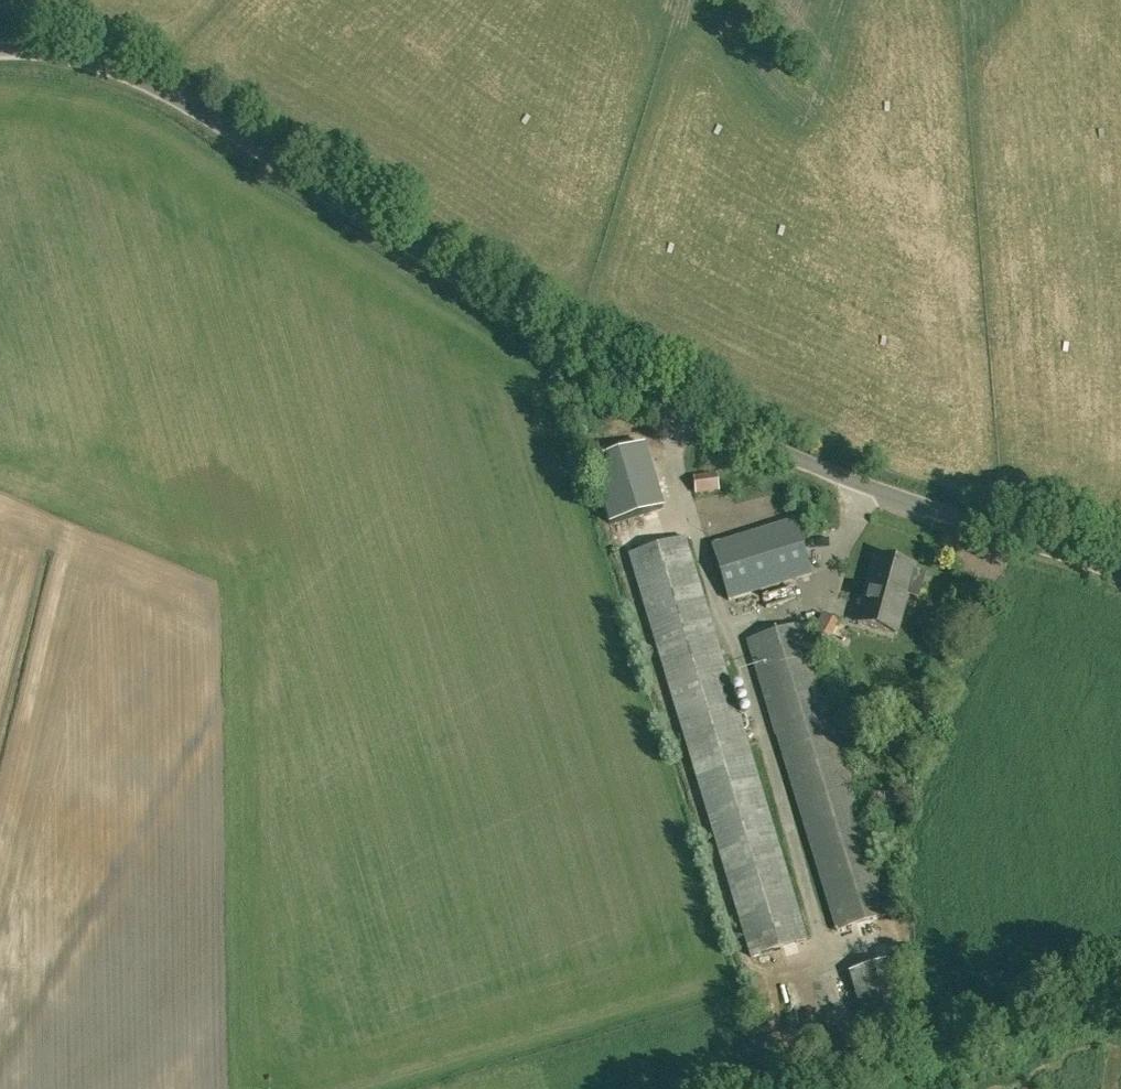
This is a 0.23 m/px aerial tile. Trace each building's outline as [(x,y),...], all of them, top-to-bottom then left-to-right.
[(610,524),(663,508),(643,445),(591,461),(610,524)] [(695,476),(697,493),(718,491),(716,473),(695,476)] [(711,545),(728,600),(811,574),(794,519),(711,545)] [(629,554),(752,956),(807,939),(684,537),(629,554)] [(857,623),(895,634),(914,566),(876,555),(859,615),(857,623)] [(747,640),(837,931),(892,914),(802,623),(747,640)] [(848,972),(868,1036),(913,1022),(893,958),(848,972)]
